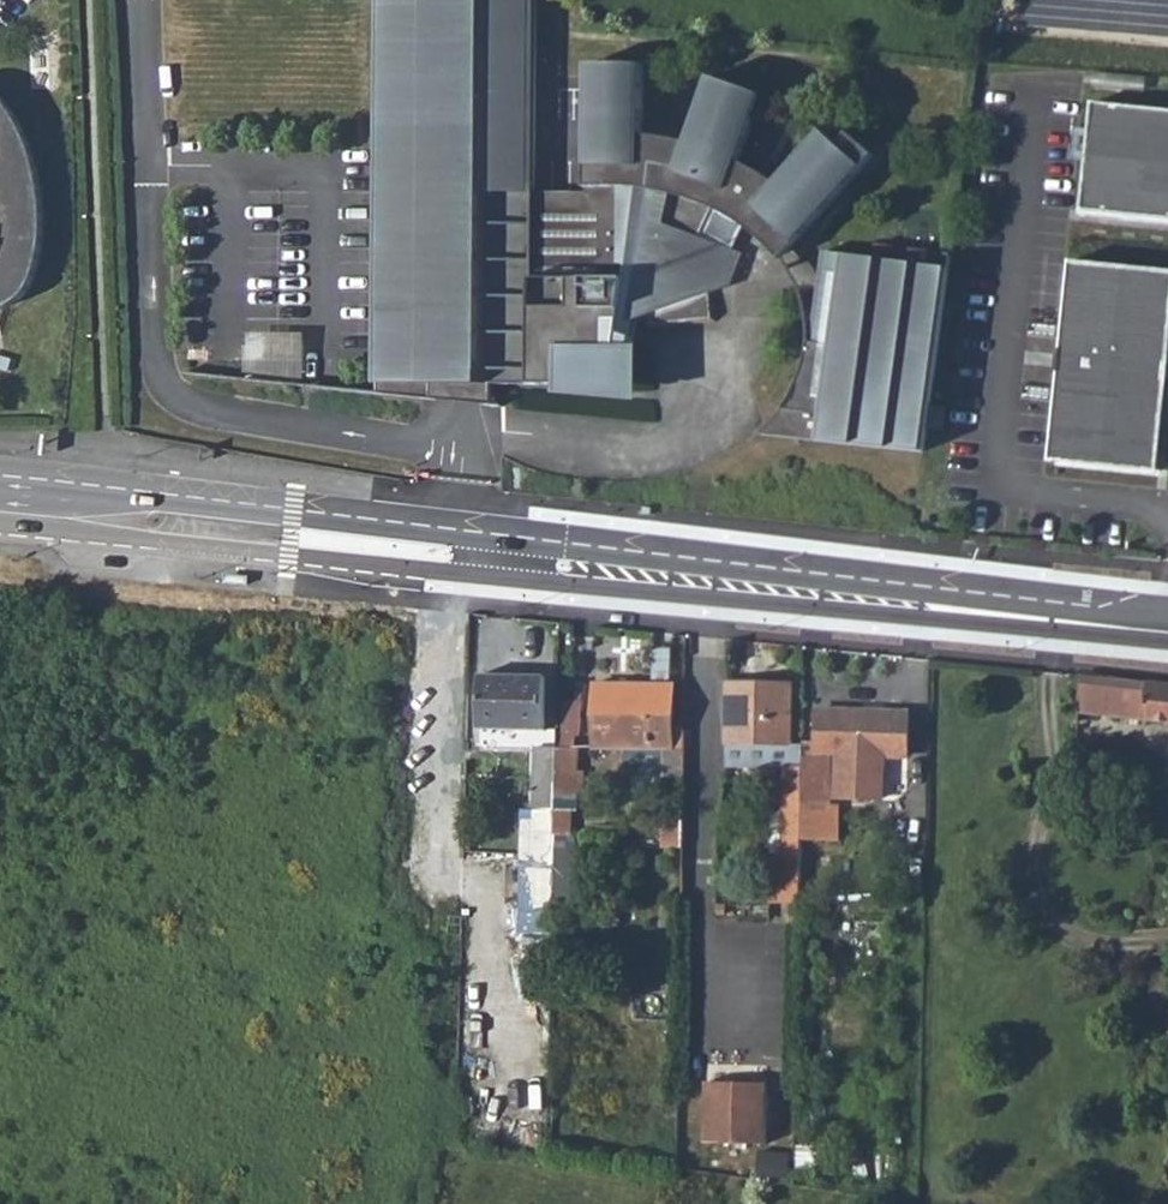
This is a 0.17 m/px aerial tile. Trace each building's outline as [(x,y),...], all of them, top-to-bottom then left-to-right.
[(371,378),(380,378),(380,388),(433,397),(435,383),(492,385),(627,390),(638,322),(647,320),(648,333),(678,330),(677,319),(695,315),(696,327),(717,326),(713,288),(706,291),(698,272),(733,271),(739,254),(701,241),(712,211),(715,202),(718,204),(727,208),(736,212),(744,217),(751,222),(758,227),(764,232),(771,238),(779,245),(781,248),(784,252),(788,257),(874,160),(849,137),(839,149),(823,134),(776,187),(745,155),(765,100),(713,81),(689,147),(648,128),(648,156),(593,156),(593,186),(540,186),(541,0),(377,0),(371,378)] [(594,58),(593,114),(648,114),(649,58),(625,58),(626,49),(615,49),(615,58),(594,58)] [(1,309),(9,306),(17,301),(24,293),(29,286),(35,274),(38,263),(41,249),(43,231),(43,216),(41,195),(38,180),(34,163),(30,149),(23,132),(16,119),(3,101),(0,98),(0,309),(1,309)] [(1091,102),(1081,211),(1167,219),(1167,110),(1091,102)] [(648,114),(593,114),(593,156),(648,156),(648,128),(648,114)] [(715,202),(712,211),(719,214),(732,221),(738,224),(742,227),(750,232),(754,235),(757,237),(761,241),(765,244),(769,248),(775,254),(781,262),(788,257),(784,252),(781,248),(779,245),(771,238),(764,232),(758,227),(751,222),(744,217),(736,212),(727,208),(718,204),(715,202)] [(757,441),(924,464),(927,440),(931,418),(951,266),(875,256),(874,270),(823,263),(810,353),(806,353),(803,369),(795,392),(792,400),(787,409),(783,415),(778,421),(776,423),(775,425),(773,427),(771,430),(765,434),(763,437),(757,441)] [(1069,260),(1051,459),(1157,470),(1167,366),(1167,271),(1069,260)] [(695,315),(677,319),(678,330),(696,327),(695,315)] [(492,385),(435,383),(433,397),(463,401),(492,405),(492,385)] [(946,420),(931,418),(927,440),(943,443),(946,420)] [(248,582),(248,576),(224,574),(223,585),(247,587),(248,582)] [(479,676),(478,731),(543,733),(545,677),(479,676)] [(1080,677),(1077,714),(1167,724),(1167,686),(1080,677)] [(782,815),(800,816),(800,785),(801,762),(801,747),(790,748),(790,686),(727,685),(726,768),(783,769),(782,815)] [(594,747),(663,750),(671,750),(672,688),(595,686),(594,747)] [(817,757),(842,758),(863,759),(907,761),(909,719),(819,716),(817,757)] [(662,780),(684,780),(684,749),(671,750),(663,750),(662,780)] [(534,799),(554,801),(555,751),(535,751),(534,799)] [(572,751),(555,751),(554,801),(553,839),(568,839),(569,832),(573,832),(572,794),(572,775),(572,751)] [(842,771),(862,773),(863,759),(842,758),(842,771)] [(825,763),(801,762),(800,785),(825,785),(825,763)] [(572,775),(572,794),(580,793),(581,775),(572,775)] [(824,812),(825,785),(800,785),(800,816),(799,830),(815,831),(817,813),(824,812)] [(534,799),(525,800),(521,923),(551,923),(552,873),(553,849),(553,839),(554,801),(534,799)] [(661,848),(682,849),(682,847),(683,809),(661,809),(661,848)] [(569,850),(553,849),(552,873),(568,874),(569,850)] [(706,1096),(705,1157),(763,1158),(764,1097),(706,1096)]
